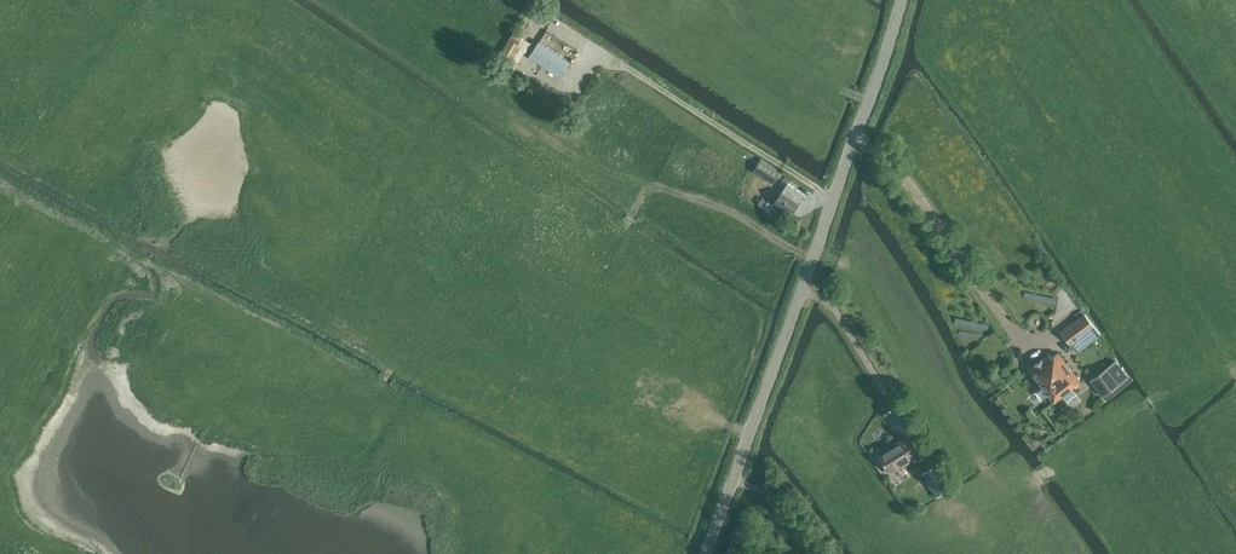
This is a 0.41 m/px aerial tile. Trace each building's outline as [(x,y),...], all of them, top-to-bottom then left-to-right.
[(515,29),(505,45),(513,51),(524,35),(515,29)] [(572,62),(540,41),(539,41),(529,55),(561,77),(572,62)] [(762,159),(753,172),(773,185),(782,172),(762,159)] [(792,213),(798,202),(804,194),(787,182),(782,191),(781,190),(777,197),(773,204),(767,201),(763,208),(774,215),(779,205),(792,213)] [(1100,334),(1083,313),(1072,322),(1089,343),(1100,334)] [(1077,353),(1089,343),(1072,322),(1060,332),(1077,353)] [(1054,402),(1081,382),(1058,352),(1051,357),(1049,353),(1028,369),(1054,402)] [(1116,360),(1090,380),(1102,396),(1128,376),(1116,360)] [(891,474),(918,457),(906,437),(899,441),(878,454),(891,474)] [(921,472),(936,496),(950,488),(936,463),(921,472)]
